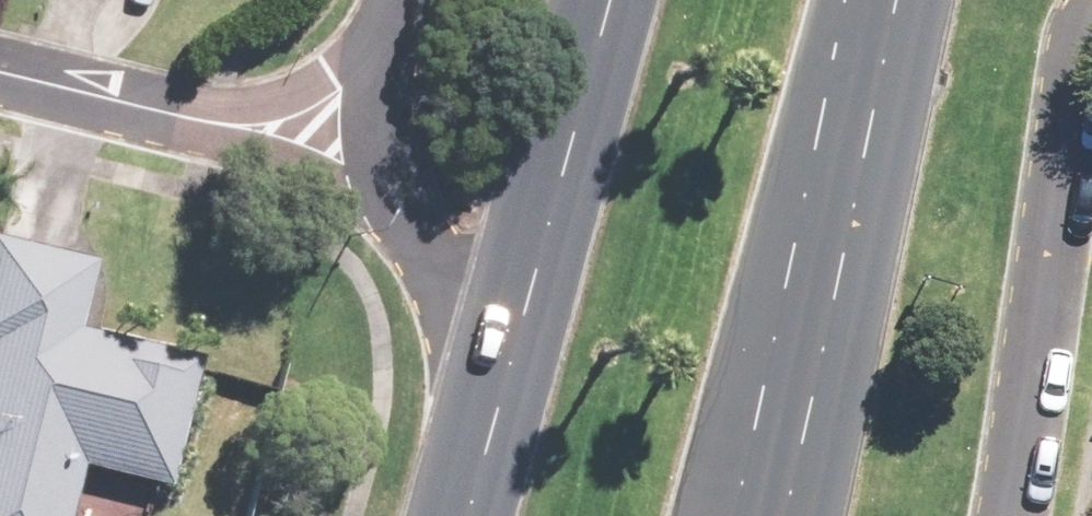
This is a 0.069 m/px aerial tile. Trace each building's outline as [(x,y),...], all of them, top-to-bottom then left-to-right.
[(71,468),(156,488),(188,359),(67,330),(83,262),(0,242),(0,515),(59,515),(71,468)]
